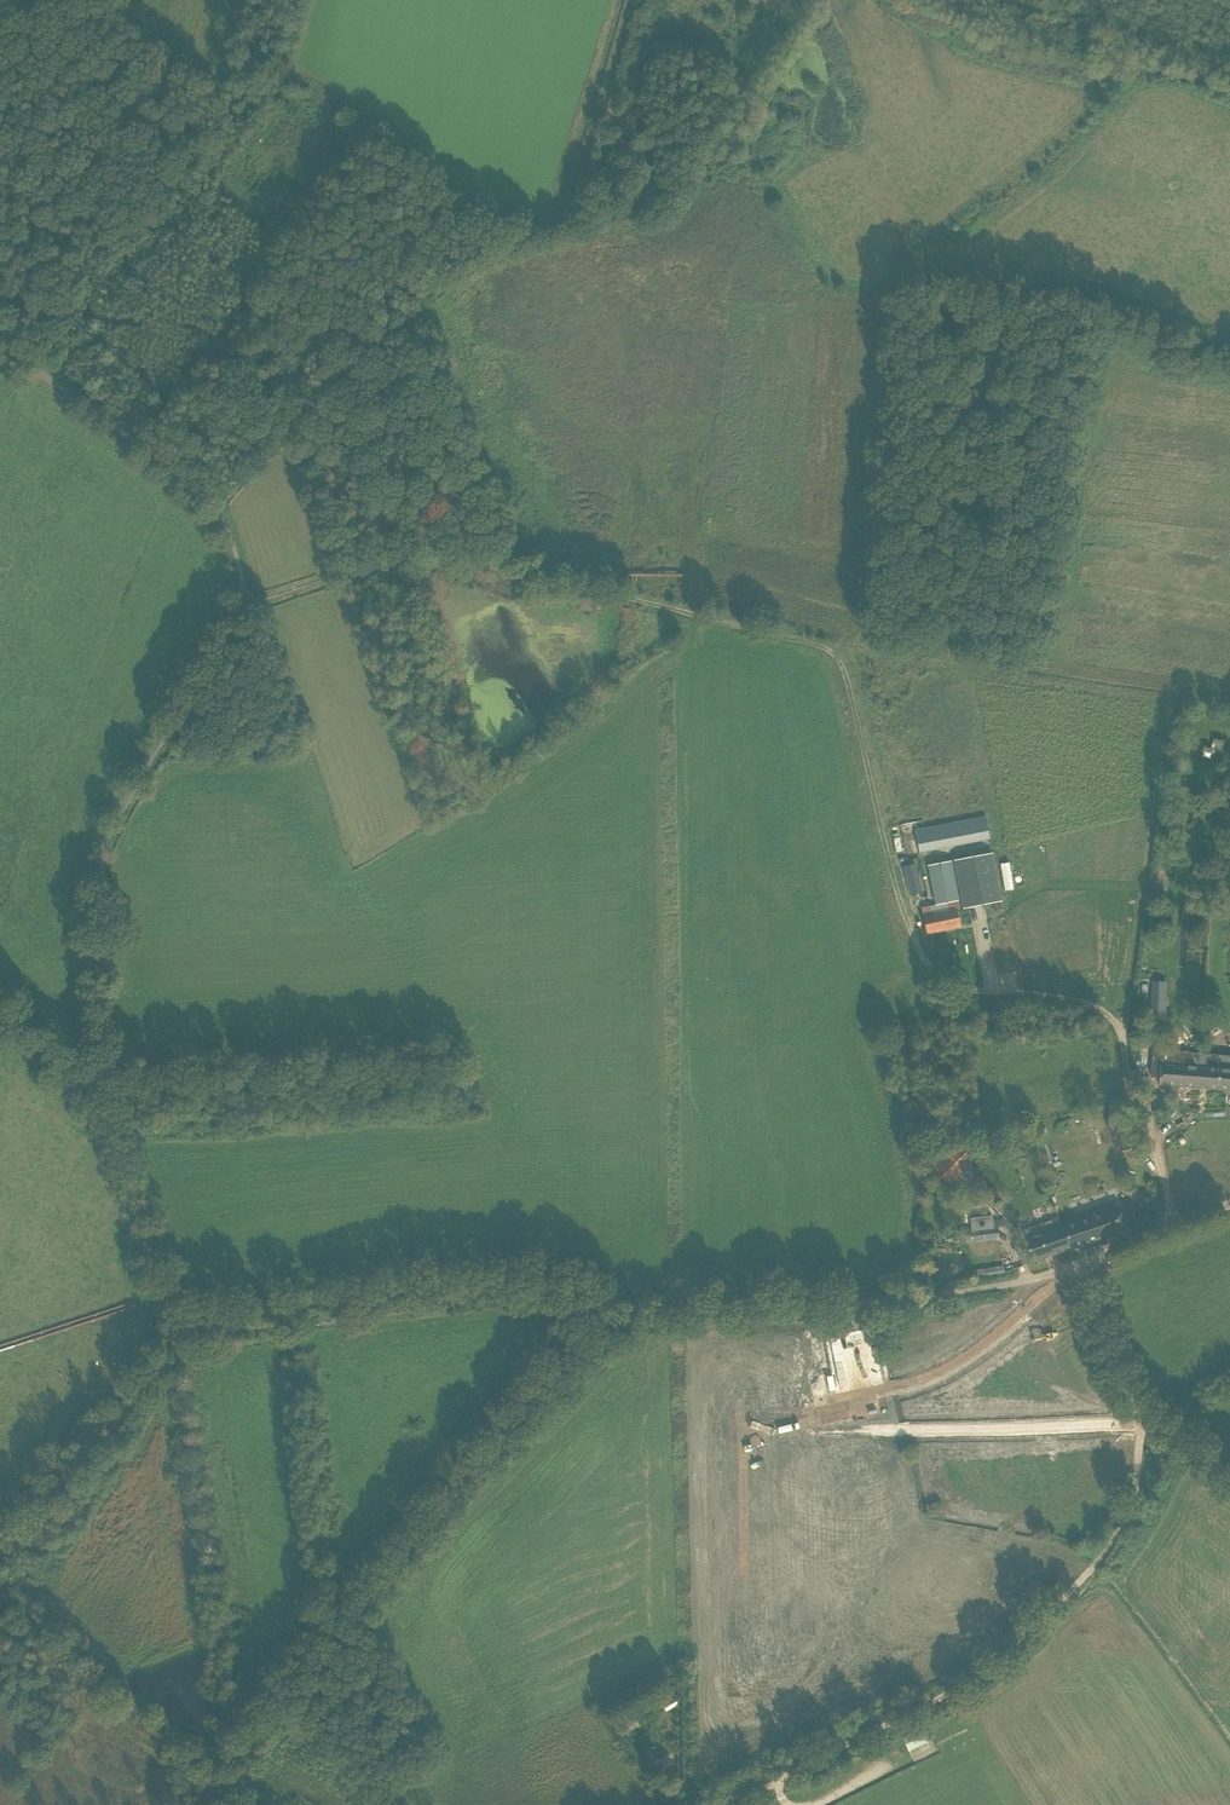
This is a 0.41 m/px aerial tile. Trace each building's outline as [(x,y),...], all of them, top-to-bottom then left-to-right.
[(913,826),(917,850),(989,841),(986,817),(913,826)] [(1002,900),(992,852),(951,861),(961,909),(1002,900)] [(922,908),(927,933),(960,926),(956,910),(959,909),(949,861),(928,865),(937,905),(922,908)] [(914,864),(903,867),(910,895),(921,892),(914,864)] [(1166,983),(1153,982),(1151,1019),(1165,1020),(1166,983)] [(1201,1066),(1202,1056),(1163,1053),(1162,1062),(1150,1061),(1148,1084),(1197,1088),(1199,1065),(1201,1066)] [(1197,1088),(1229,1090),(1229,1068),(1212,1066),(1213,1057),(1202,1056),(1201,1066),(1199,1065),(1197,1088)] [(1045,1127),(1032,1131),(1034,1137),(1047,1133),(1045,1127)] [(1014,1150),(1025,1147),(1023,1138),(1012,1141),(1014,1150)] [(955,1169),(968,1156),(961,1149),(952,1158),(949,1154),(943,1159),(939,1155),(931,1164),(941,1174),(941,1175),(942,1176),(943,1175),(946,1178),(951,1172),(954,1175),(958,1171),(955,1169)] [(1060,1222),(1059,1218),(1058,1218),(1061,1227),(1065,1226),(1072,1248),(1128,1230),(1118,1203),(1060,1222)] [(1039,1234),(1027,1238),(1035,1261),(1072,1248),(1065,1226),(1061,1227),(1058,1218),(1059,1218),(1058,1217),(1036,1225),(1039,1234)] [(964,1228),(966,1243),(999,1238),(998,1227),(1005,1226),(1005,1219),(981,1222),(981,1226),(964,1228)] [(1003,1265),(974,1270),(971,1271),(973,1280),(976,1280),(1004,1274),(1003,1265)] [(909,1750),(926,1742),(920,1729),(903,1737),(909,1750)] [(652,1760),(659,1774),(676,1766),(669,1752),(652,1760)]
